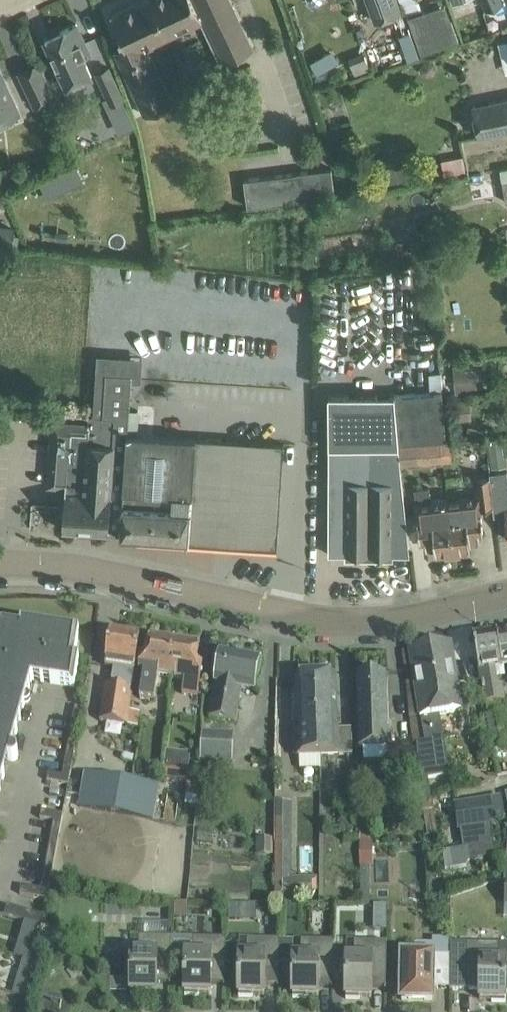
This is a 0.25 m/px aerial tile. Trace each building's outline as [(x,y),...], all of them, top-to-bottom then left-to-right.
[(110,14),(125,45),(114,50),(144,115),(172,102),(146,46),(200,21),(219,62),(252,46),(230,0),(140,0),(110,14)] [(375,20),(401,10),(397,0),(368,0),(375,20)] [(482,10),(506,0),(479,0),(482,10)] [(412,24),(422,52),(437,46),(428,19),(412,24)] [(67,87),(91,75),(83,57),(90,54),(76,24),(44,38),(67,87)] [(398,36),(405,59),(421,53),(413,31),(398,36)] [(371,69),(366,52),(349,58),(355,75),(371,69)] [(34,104),(54,95),(39,63),(19,72),(34,104)] [(110,104),(123,98),(109,67),(96,73),(110,104)] [(4,79),(0,71),(0,121),(19,112),(4,79)] [(506,130),(506,99),(472,106),(478,136),(506,130)] [(465,172),(462,156),(441,159),(444,176),(465,172)] [(407,178),(401,158),(384,162),(389,183),(407,178)] [(505,202),(506,201),(506,167),(499,168),(501,176),(454,184),(458,210),(505,202)] [(73,168),(58,175),(64,187),(79,181),(73,168)] [(330,168),(243,179),(247,206),(334,195),(330,168)] [(0,223),(0,244),(12,245),(14,225),(0,223)] [(409,239),(395,242),(398,255),(412,253),(409,239)] [(188,540),(188,537),(277,543),(278,523),(283,444),(195,439),(127,434),(131,380),(140,381),(142,357),(97,354),(92,415),(88,415),(88,418),(116,420),(114,446),(108,533),(120,533),(120,535),(188,540)] [(464,363),(452,364),(455,394),(467,393),(466,387),(476,386),(474,368),(464,369),(464,363)] [(400,464),(398,444),(398,442),(445,438),(441,390),(394,394),(328,395),(328,446),(328,554),(409,555),(400,464)] [(469,399),(454,400),(456,420),(471,419),(469,399)] [(47,486),(65,487),(62,529),(108,533),(114,446),(116,420),(88,418),(87,425),(51,422),(49,457),(47,486)] [(440,440),(398,444),(400,464),(442,460),(440,440)] [(489,454),(491,468),(506,466),(506,464),(505,452),(489,454)] [(489,473),(490,476),(493,507),(494,516),(505,514),(506,520),(506,529),(506,471),(506,470),(489,473)] [(447,499),(447,500),(449,516),(448,516),(448,522),(450,522),(451,528),(449,528),(450,534),(451,534),(452,549),(470,547),(469,543),(479,542),(478,532),(483,531),(480,508),(493,507),(490,476),(475,478),(478,496),(447,499)] [(449,516),(447,500),(432,502),(430,487),(414,489),(415,504),(419,538),(424,538),(425,548),(434,547),(435,551),(452,549),(451,534),(450,534),(449,528),(451,528),(450,522),(448,522),(448,516),(449,516)] [(31,533),(60,533),(61,504),(32,504),(31,533)] [(22,620),(21,625),(3,622),(1,622),(0,623),(0,758),(1,759),(17,701),(7,698),(12,680),(13,680),(15,669),(51,675),(50,682),(74,685),(78,656),(74,655),(79,629),(22,620)] [(99,720),(126,724),(128,709),(139,638),(110,633),(106,653),(104,665),(119,668),(116,685),(105,684),(99,720)] [(506,665),(506,645),(505,633),(473,639),(476,658),(478,670),(479,669),(485,703),(503,700),(500,684),(496,685),(493,667),(506,665)] [(158,674),(170,676),(169,675),(174,643),(149,639),(146,656),(140,655),(138,671),(145,672),(141,698),(154,700),(158,674)] [(199,647),(174,643),(169,675),(170,676),(184,678),(182,693),(197,695),(199,685),(202,665),(196,664),(199,647)] [(451,643),(409,650),(412,669),(420,716),(439,713),(461,709),(454,663),(451,643)] [(254,689),(256,678),(260,658),(221,650),(214,682),(215,682),(209,716),(235,721),(240,694),(233,693),(234,686),(254,689)] [(359,747),(363,747),(364,759),(388,758),(386,693),(385,673),(356,674),(357,694),(359,747)] [(319,714),(318,675),(295,676),(297,756),(299,756),(300,768),(321,767),(321,755),(320,755),(319,714)] [(336,675),(318,675),(319,714),(320,755),(321,755),(352,754),(352,748),(351,728),(337,729),(336,675)] [(82,707),(75,706),(62,774),(48,772),(46,780),(68,784),(82,707)] [(128,709),(126,724),(137,726),(140,711),(128,709)] [(237,758),(238,729),(204,728),(203,757),(237,758)] [(424,739),(416,740),(422,810),(433,809),(433,808),(427,777),(450,773),(443,736),(424,739)] [(190,762),(164,759),(162,777),(188,780),(190,762)] [(418,779),(417,761),(405,761),(406,779),(418,779)] [(153,819),(159,786),(84,772),(78,805),(153,819)] [(457,804),(463,849),(480,846),(481,854),(494,852),(490,822),(492,822),(492,818),(504,816),(502,797),(457,804)] [(291,897),(291,842),(292,842),(292,800),(274,800),(274,869),(275,869),(275,880),(277,880),(277,897),(291,897)] [(433,809),(422,810),(426,835),(439,832),(435,808),(433,809)] [(63,813),(41,809),(39,817),(53,820),(41,888),(21,884),(19,893),(47,898),(63,813)] [(346,814),(337,822),(348,834),(357,825),(346,814)] [(359,826),(359,840),(369,840),(369,826),(359,826)] [(256,838),(256,854),(273,854),(273,837),(256,838)] [(371,844),(359,844),(359,864),(371,864),(371,844)] [(175,902),(174,916),(186,917),(187,902),(175,902)] [(299,903),(284,903),(284,916),(299,916),(299,903)] [(44,915),(7,904),(4,914),(42,925),(44,915)] [(170,983),(171,936),(139,935),(139,951),(131,951),(130,993),(144,994),(144,991),(156,991),(156,982),(169,982),(169,983),(170,983)] [(223,985),(224,985),(225,937),(193,936),(192,952),(185,952),(184,994),(198,995),(198,992),(210,993),(210,983),(223,983),(223,985)] [(278,986),(279,938),(247,938),(247,954),(239,953),(238,996),(252,996),(252,993),(264,994),(264,984),(277,984),(277,986),(278,986)] [(332,987),(333,939),(301,939),(301,955),(293,955),(292,997),(306,997),(306,995),(318,995),(318,985),(331,985),(331,987),(332,987)] [(384,988),(385,988),(386,941),(354,940),(354,956),(346,956),(345,998),(359,998),(359,996),(371,996),(371,986),(384,986),(384,988)] [(450,970),(449,988),(465,988),(465,989),(467,989),(467,988),(480,988),(479,998),(491,999),(491,1001),(505,1001),(506,960),(506,943),(450,942),(450,955),(450,970)] [(18,943),(15,953),(31,958),(34,948),(18,943)] [(398,969),(398,976),(401,979),(401,999),(432,1000),(432,970),(450,970),(450,955),(414,954),(402,954),(402,967),(398,969)] [(33,959),(23,956),(12,992),(26,996),(36,960),(33,959)] [(110,990),(126,991),(126,978),(110,977),(110,988),(110,990)]
